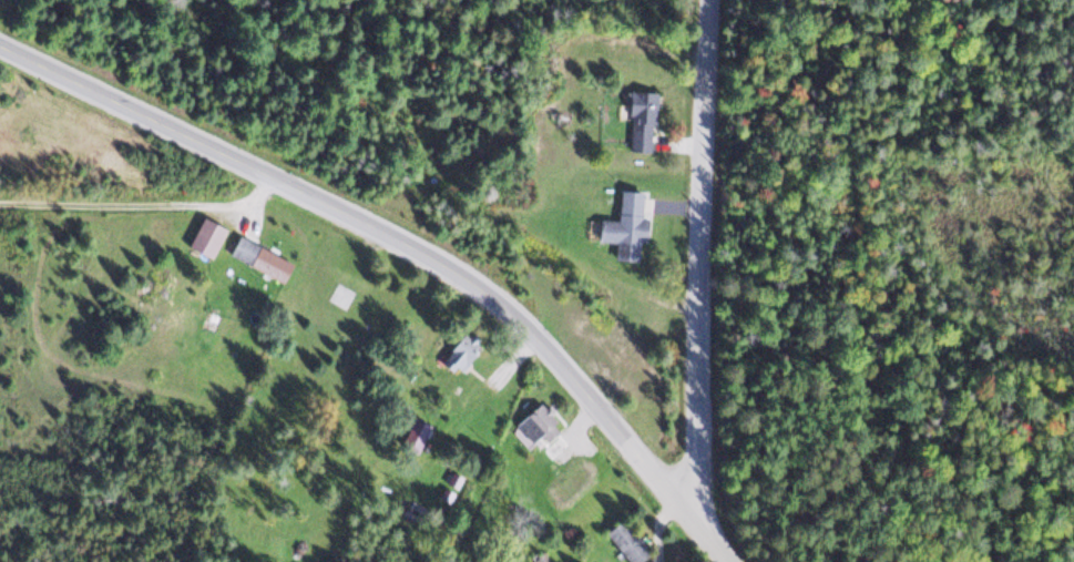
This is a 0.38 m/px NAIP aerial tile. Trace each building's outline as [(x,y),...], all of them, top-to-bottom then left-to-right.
[(651,91),(626,91),(625,151),(651,151),(651,91)] [(596,219),(595,240),(613,241),(612,258),(636,260),(640,190),(616,189),(614,220),(596,219)] [(186,245),(211,259),(227,229),(202,215),(186,245)] [(283,283),(293,263),(235,235),(226,255),(283,283)] [(453,370),(476,348),(459,331),(430,359),(443,372),(449,366),(453,370)] [(557,422),(534,399),(509,424),(532,447),(557,422)] [(424,429),(409,419),(393,445),(408,454),(424,429)] [(642,554),(620,518),(602,529),(623,561),(628,561),(642,554)]
